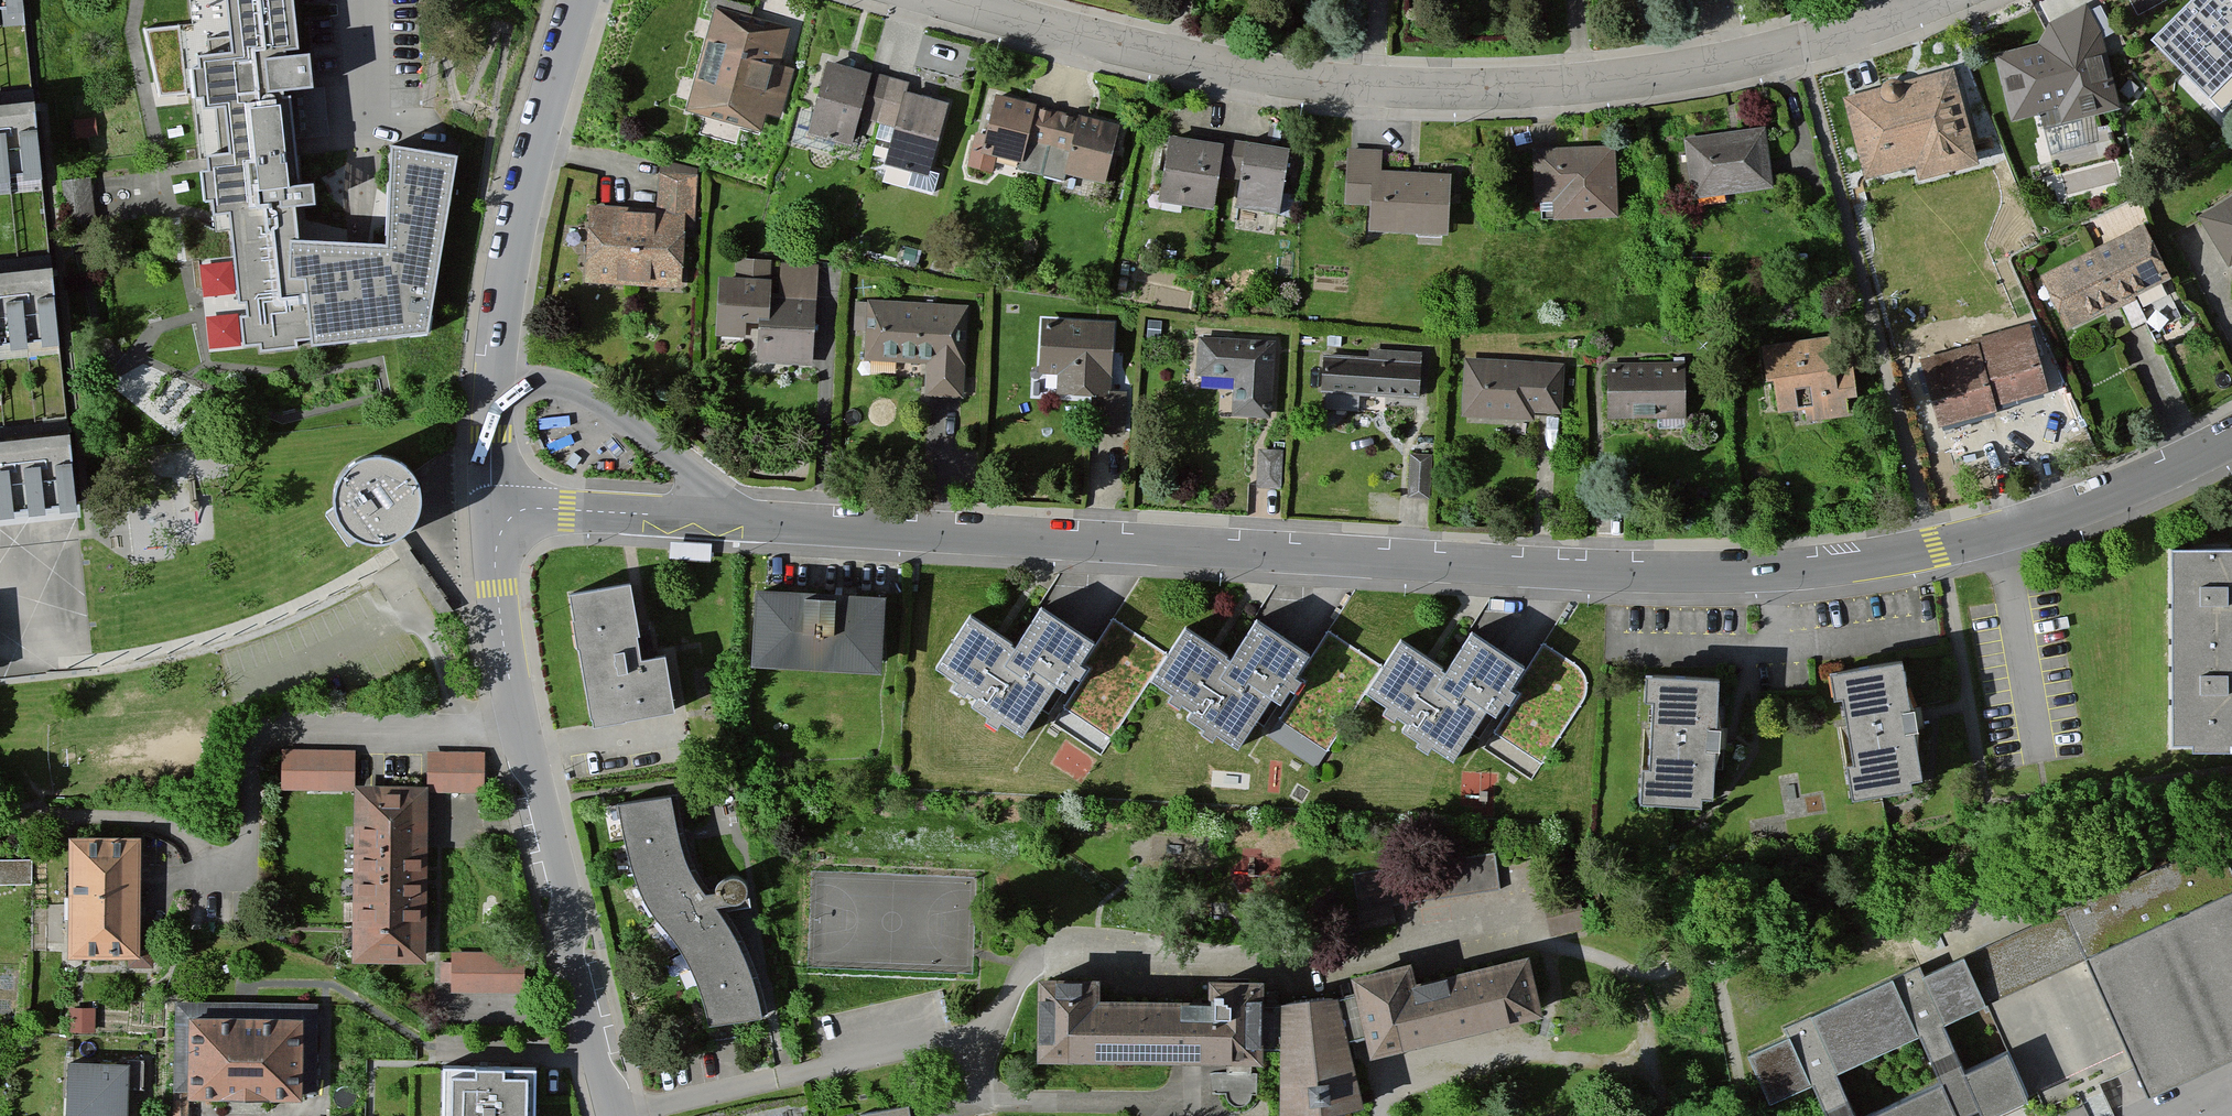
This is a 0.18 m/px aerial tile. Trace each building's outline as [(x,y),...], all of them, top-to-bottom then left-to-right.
[(20,15),(18,0),(0,0),(0,18),(20,15)] [(295,250),(294,215),(311,214),(310,193),(295,194),(288,101),(308,100),(305,67),(296,67),(291,0),(222,0),(229,62),(194,66),(196,78),(188,79),(191,108),(199,107),(200,118),(222,116),(227,163),(205,166),(206,181),(198,182),(201,211),(208,211),(210,225),(225,223),(235,313),(242,313),(243,326),(237,327),(240,355),(257,354),(258,359),(295,355),(294,349),(307,348),(308,353),(429,341),(454,164),(388,155),(383,254),(295,250)] [(2189,59),(2231,28),(2231,0),(2147,0),(2189,59)] [(804,35),(716,10),(684,122),(772,147),(804,35)] [(2104,36),(1999,58),(2018,144),(2123,122),(2104,36)] [(952,91),(830,61),(808,149),(930,179),(952,91)] [(1960,75),(1848,102),(1871,195),(1982,168),(1960,75)] [(1121,123),(996,100),(985,163),(1109,186),(1121,123)] [(37,179),(29,112),(0,116),(0,183),(37,179)] [(1769,131),(1692,144),(1702,206),(1779,193),(1769,131)] [(1169,139),(1160,208),(1285,224),(1294,155),(1169,139)] [(1620,154),(1535,154),(1535,229),(1619,230),(1620,154)] [(1354,155),(1349,239),(1450,245),(1455,161),(1354,155)] [(583,199),(582,290),(697,292),(698,201),(583,199)] [(2231,274),(2231,202),(2202,218),(2231,274)] [(2043,276),(2069,337),(2179,292),(2154,231),(2043,276)] [(58,344),(50,276),(0,282),(0,351),(58,344)] [(761,281),(760,370),(817,371),(819,282),(761,281)] [(872,299),(869,364),(968,369),(971,303),(872,299)] [(1044,319),(1043,391),(1116,393),(1118,321),(1044,319)] [(1923,363),(1945,434),(2053,402),(2031,330),(1923,363)] [(1271,337),(1201,338),(1202,422),(1273,421),(1271,337)] [(1839,342),(1768,351),(1778,430),(1848,422),(1839,342)] [(1318,399),(1419,407),(1423,360),(1321,352),(1318,399)] [(1563,363),(1468,358),(1465,422),(1560,427),(1563,363)] [(1685,365),(1612,364),(1611,423),(1685,423),(1685,365)] [(76,513),(69,444),(0,451),(0,521),(76,513)] [(1406,499),(1427,501),(1431,462),(1409,460),(1406,499)] [(405,542),(417,527),(422,512),(421,496),(415,484),(405,473),(387,464),(371,464),(355,470),(342,482),(336,493),(334,507),(336,519),(342,532),(351,541),(362,548),(377,551),(394,548),(405,542)] [(713,541),(670,539),(669,555),(712,558),(713,541)] [(2171,543),(2168,744),(2231,745),(2231,543),(2171,543)] [(621,578),(563,591),(593,729),(673,712),(661,656),(639,661),(621,578)] [(878,587),(757,582),(754,657),(876,662),(878,587)] [(975,610),(938,663),(1031,727),(1093,637),(1042,602),(1017,638),(975,610)] [(1180,627),(1143,681),(1236,744),(1298,654),(1247,619),(1222,656),(1180,627)] [(1400,642),(1363,695),(1456,759),(1518,668),(1467,634),(1442,670),(1400,642)] [(1903,653),(1830,665),(1851,791),(1924,779),(1903,653)] [(1718,672),(1643,669),(1639,799),(1714,801),(1718,672)] [(284,754),(284,799),(354,799),(354,755),(284,754)] [(483,755),(432,755),(432,795),(483,795),(483,755)] [(424,793),(358,792),(356,965),(423,965),(424,793)] [(668,800),(617,805),(646,909),(689,962),(709,1029),(765,1020),(735,936),(716,909),(706,895),(690,873),(668,800)] [(2086,953),(2149,1093),(2231,1056),(2231,866),(2219,837),(2065,906),(2066,910),(2086,953)] [(69,841),(68,952),(137,952),(137,841),(69,841)] [(1495,859),(1355,880),(1363,932),(1397,927),(1394,908),(1500,892),(1495,859)] [(718,894),(706,895),(716,909),(733,907),(743,904),(748,898),(748,889),(743,881),(731,878),(721,884),(718,894)] [(2066,910),(1972,953),(1992,996),(2086,953),(2066,910)] [(1963,1062),(1943,1019),(1992,996),(1972,953),(1969,947),(1923,968),(1919,959),(1786,1020),(1792,1032),(1747,1053),(1768,1099),(1812,1079),(1829,1115),(1859,1115),(1839,1075),(1918,1037),(1940,1083),(1871,1115),(1963,1115),(1979,1109),(1982,1115),(1998,1115),(2033,1100),(2006,1042),(1963,1062)] [(1339,997),(1280,1005),(1262,1004),(1262,982),(1208,982),(1208,1000),(1101,999),(1101,981),(1038,980),(1037,1059),(1263,1062),(1263,1050),(1280,1050),(1280,1115),(1321,1115),(1346,1112),(1362,1107),(1347,1039),(1366,1035),(1370,1055),(1544,1013),(1529,954),(1416,982),(1411,961),(1350,976),(1354,993),(1339,997)] [(527,955),(454,955),(454,1001),(527,1001),(527,955)] [(299,1014),(185,1015),(186,1098),(301,1096),(299,1014)] [(66,1067),(65,1115),(124,1115),(125,1069),(66,1067)] [(441,1069),(441,1115),(535,1115),(536,1071),(441,1069)] [(187,1103),(173,1103),(173,1115),(187,1115),(187,1103)]
